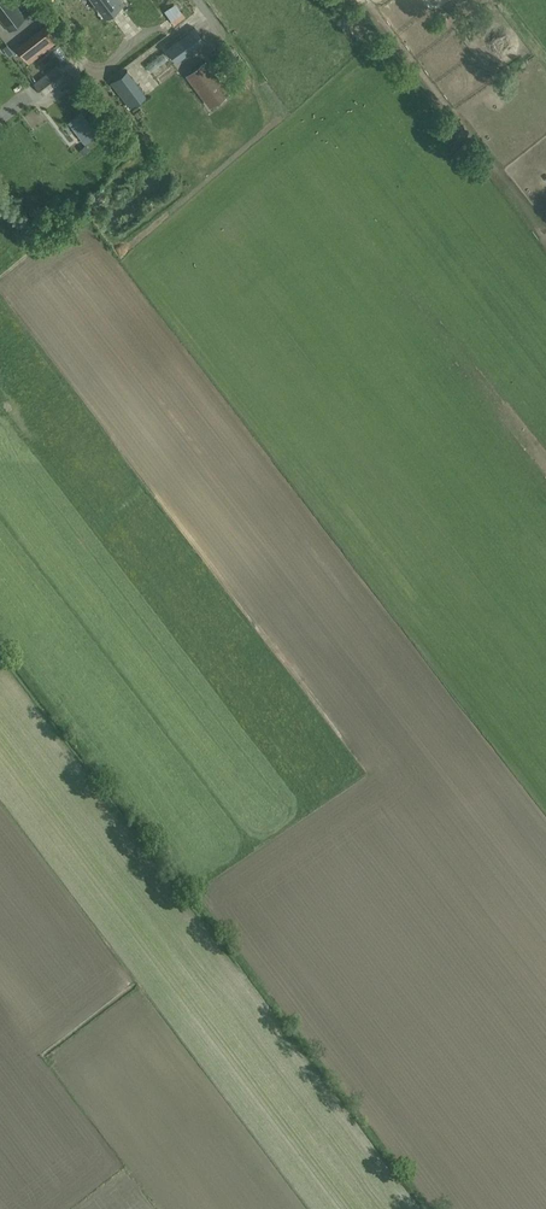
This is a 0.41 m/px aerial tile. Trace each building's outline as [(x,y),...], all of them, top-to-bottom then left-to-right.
[(9,32),(26,19),(12,0),(0,0),(0,19),(9,32)] [(105,16),(124,2),(123,0),(93,0),(105,16)] [(45,24),(17,46),(30,63),(58,40),(45,24)] [(205,45),(197,31),(160,52),(168,67),(205,45)] [(200,54),(210,67),(214,64),(204,51),(200,54)] [(139,106),(153,95),(127,61),(113,72),(139,106)] [(196,68),(187,75),(196,87),(205,99),(210,96),(214,93),(217,96),(219,99),(224,96),(228,92),(217,77),(205,61),(196,68)] [(56,65),(34,84),(44,96),(66,77),(56,65)] [(187,83),(149,115),(169,139),(208,108),(187,83)] [(82,112),(69,122),(85,143),(98,133),(82,112)] [(192,135),(203,128),(200,123),(189,130),(192,135)] [(183,148),(187,153),(195,147),(191,141),(183,148)] [(177,156),(183,147),(177,142),(170,151),(177,156)] [(81,150),(84,154),(89,150),(86,146),(81,150)] [(196,176),(208,167),(202,160),(190,169),(196,176)]
